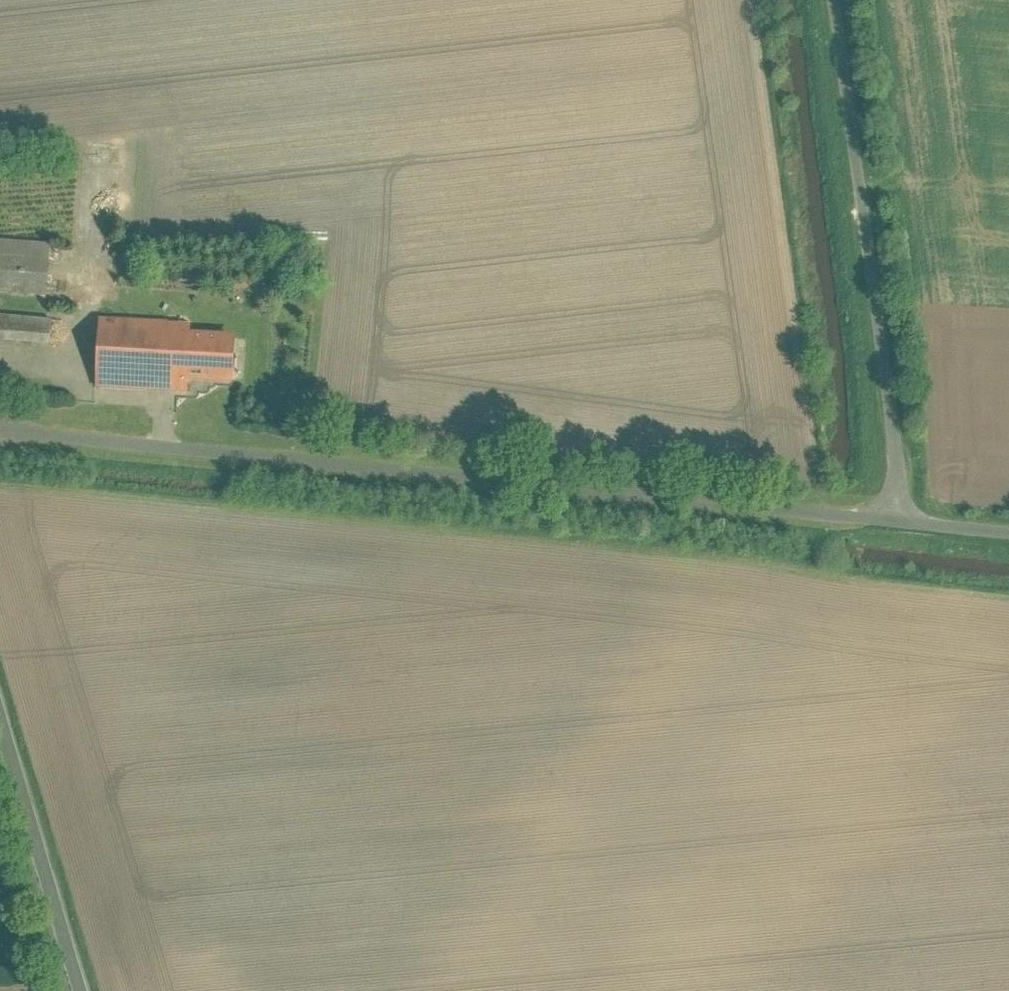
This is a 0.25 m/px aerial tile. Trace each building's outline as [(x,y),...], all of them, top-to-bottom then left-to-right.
[(0,230),(0,327),(37,330),(44,233),(0,230)] [(193,310),(94,308),(92,373),(239,377),(241,326),(193,325),(193,310)]
